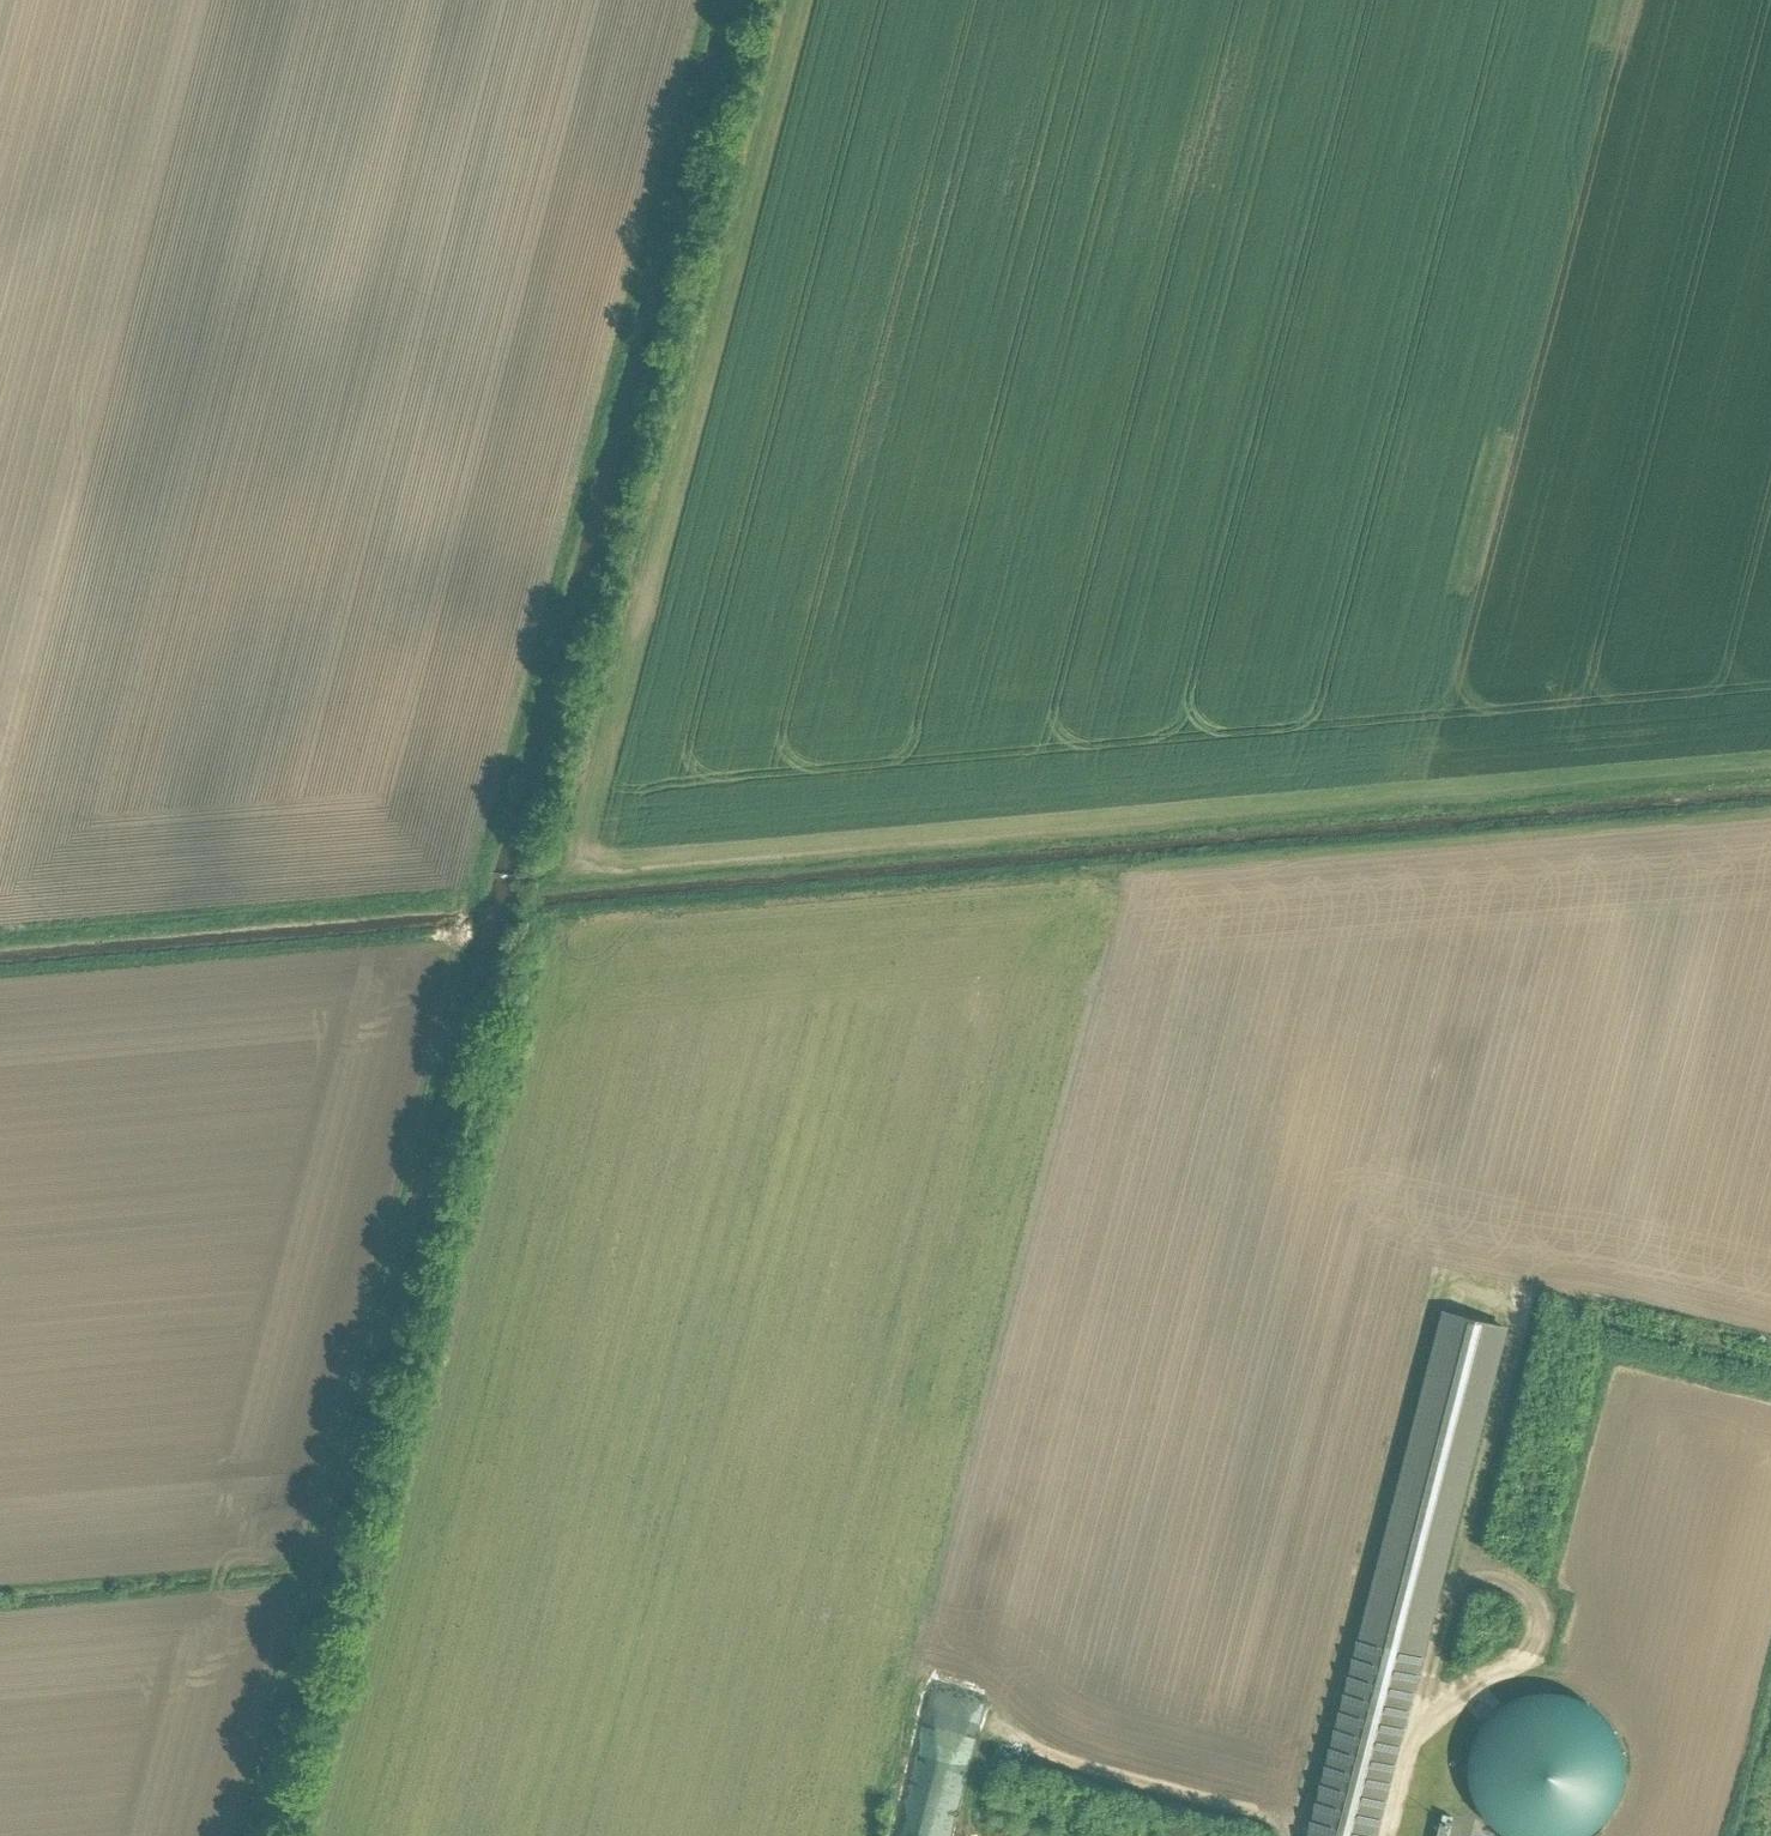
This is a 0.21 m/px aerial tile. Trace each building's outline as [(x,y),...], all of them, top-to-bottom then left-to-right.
[(1508,1322),(1442,1305),(1305,1835),(1376,1835),(1508,1322)] [(1592,1830),(1607,1817),(1618,1800),(1624,1781),(1625,1761),(1621,1742),(1612,1724),(1598,1709),(1582,1699),(1563,1693),(1543,1692),(1523,1696),(1506,1705),(1491,1718),(1480,1735),(1474,1753),(1473,1773),(1477,1793),(1486,1810),(1500,1825),(1516,1835),(1517,1835),(1580,1835),(1592,1830)]
